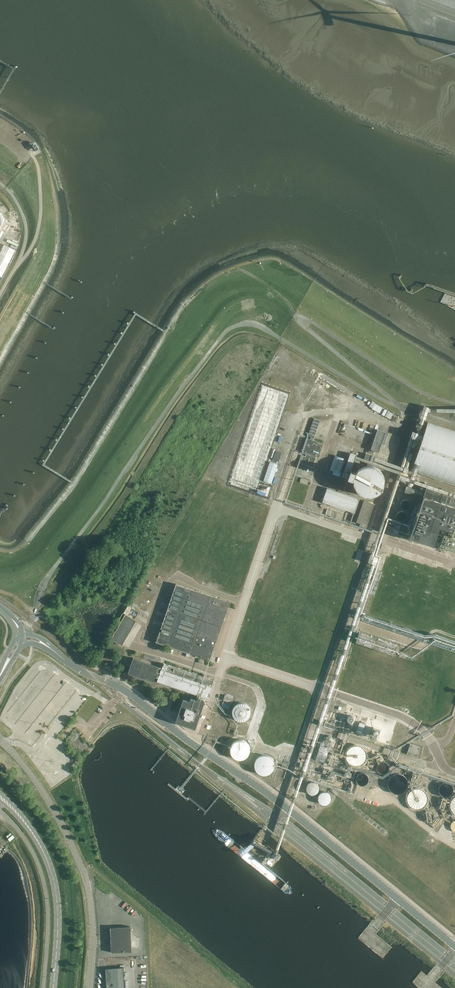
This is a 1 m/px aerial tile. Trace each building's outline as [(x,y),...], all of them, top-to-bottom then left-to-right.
[(16,250),(5,245),(0,254),(0,276),(2,277),(16,250)] [(310,439),(313,440),(313,438),(314,438),(320,420),(314,418),(308,436),(311,437),(310,439)] [(428,421),(411,470),(454,485),(454,431),(428,421)] [(371,450),(379,452),(382,444),(385,432),(377,429),(371,450)] [(410,436),(419,439),(418,441),(420,442),(423,433),(412,430),(410,436)] [(319,457),(323,444),(313,440),(310,439),(306,438),(302,452),(307,453),(306,457),(303,456),(301,464),(313,468),(317,457),(319,457)] [(276,451),(273,460),(279,462),(282,453),(276,451)] [(350,453),(343,477),(348,478),(353,480),(356,472),(351,471),(356,455),(350,453)] [(371,498),(375,497),(378,495),(380,493),(383,491),(384,488),(385,484),(386,481),(385,477),(384,474),(382,471),(379,469),(376,467),(373,466),(376,457),(366,453),(364,459),(368,460),(368,466),(364,467),(361,469),(359,471),(356,473),(355,477),(354,480),(354,483),(355,487),(356,490),(358,493),(361,495),(364,497),(368,497),(371,498)] [(341,473),(346,459),(335,455),(330,470),(341,473)] [(270,462),(264,481),(272,483),(278,464),(270,462)] [(327,488),(323,502),(355,513),(359,499),(327,488)] [(427,488),(410,537),(442,548),(448,529),(454,531),(454,514),(454,497),(427,488)] [(367,528),(375,505),(364,501),(356,522),(360,523),(359,526),(367,528)] [(419,506),(415,504),(408,524),(389,518),(388,522),(394,524),(392,532),(408,537),(419,506)] [(330,516),(330,518),(333,519),(335,512),(327,509),(325,515),(330,516)] [(376,564),(376,563),(378,557),(371,554),(368,561),(374,563),(376,564)] [(144,593),(156,568),(150,566),(139,590),(144,593)] [(159,642),(210,660),(230,601),(178,584),(159,642)] [(154,597),(156,592),(147,589),(146,591),(144,591),(143,594),(154,597)] [(133,601),(130,607),(136,610),(139,604),(133,601)] [(122,646),(137,620),(123,613),(109,638),(122,646)] [(356,640),(394,653),(397,645),(386,642),(359,633),(356,640)] [(164,664),(161,672),(158,671),(159,666),(135,658),(131,668),(129,673),(154,681),(156,676),(159,677),(158,680),(163,682),(163,685),(165,686),(166,683),(200,695),(198,700),(192,697),(191,701),(184,698),(176,721),(197,728),(201,717),(207,698),(209,698),(215,681),(164,664)] [(248,723),(253,706),(236,701),(231,718),(248,723)] [(362,734),(366,724),(360,722),(356,732),(362,734)] [(246,739),(229,744),(235,761),(252,755),(246,739)] [(318,750),(317,755),(315,761),(323,763),(324,759),(334,763),(336,757),(326,754),(329,745),(321,742),(318,750)] [(373,776),(375,773),(374,773),(360,767),(367,758),(366,750),(360,746),(357,744),(348,746),(346,753),(347,763),(352,766),(350,769),(350,770),(347,770),(348,771),(349,774),(352,775),(353,774),(355,775),(352,779),(353,779),(359,784),(362,785),(367,784),(369,781),(370,780),(373,776)] [(407,754),(417,757),(420,747),(411,744),(407,754)] [(256,774),(273,774),(274,756),(256,756),(256,774)] [(419,782),(422,771),(399,764),(390,767),(389,764),(386,762),(383,761),(380,762),(378,764),(377,767),(379,772),(377,774),(381,778),(384,786),(407,804),(408,807),(411,809),(417,811),(419,810),(421,807),(425,806),(429,801),(424,787),(417,785),(419,782)] [(441,777),(437,777),(436,784),(435,787),(437,788),(436,792),(441,794),(441,795),(441,806),(444,807),(448,808),(441,808),(454,813),(454,782),(441,777)] [(316,795),(320,784),(310,781),(306,791),(316,795)] [(320,792),(320,804),(331,804),(331,792),(320,792)] [(132,952),(131,927),(111,927),(112,953),(132,952)] [(106,969),(107,987),(125,987),(124,967),(106,969)]
